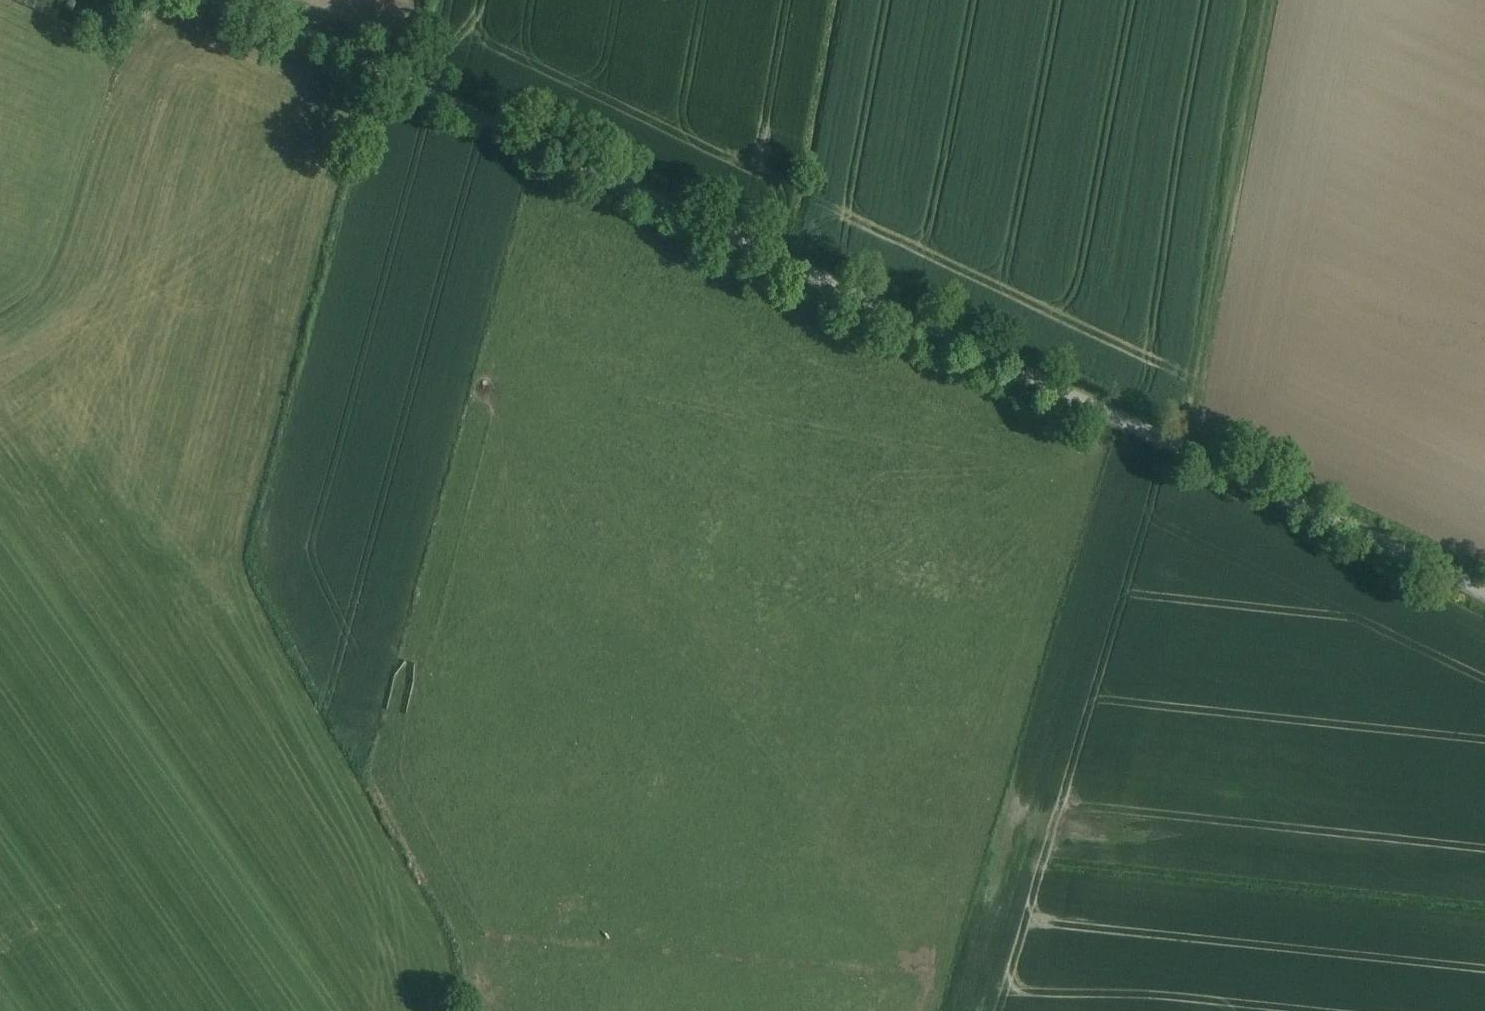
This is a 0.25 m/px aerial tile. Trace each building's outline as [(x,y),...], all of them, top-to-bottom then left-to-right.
[(323,11),(358,21),(391,21),(371,15),(375,2),(375,0),(323,0),(323,11)]
